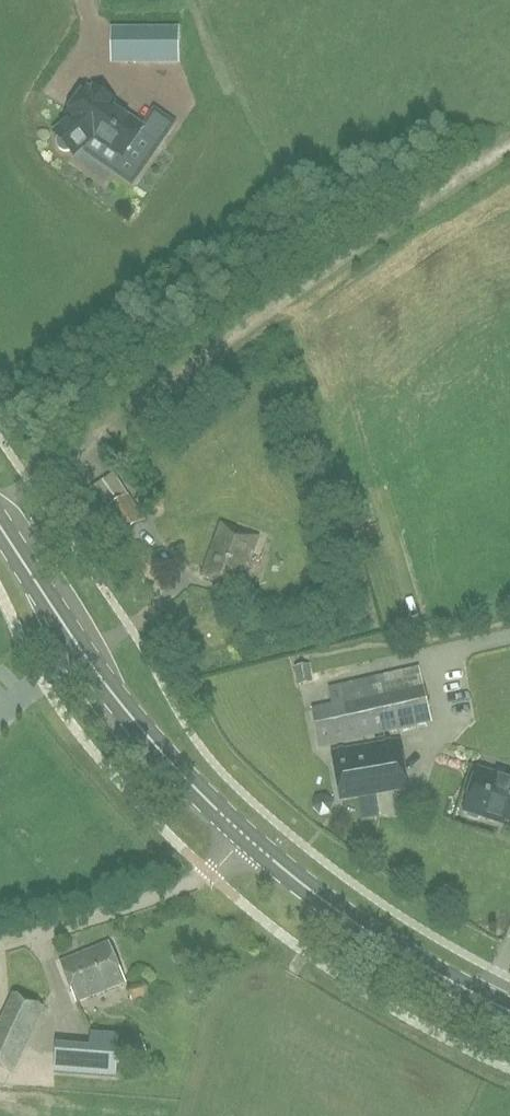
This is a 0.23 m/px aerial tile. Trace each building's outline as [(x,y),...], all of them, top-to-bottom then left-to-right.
[(111,28),(112,65),(179,65),(179,28),(111,28)] [(66,120),(52,132),(58,139),(57,140),(57,143),(57,146),(58,148),(60,150),(62,151),(64,152),(66,152),(68,152),(74,158),(82,152),(109,171),(142,124),(115,105),(117,102),(93,85),(91,88),(87,86),(64,119),(66,120)] [(109,509),(128,496),(114,473),(91,489),(103,501),(109,509)] [(129,496),(128,496),(109,509),(107,510),(123,534),(144,520),(129,496)] [(253,553),(259,537),(222,523),(202,577),(239,590),(240,589),(237,588),(250,552),(253,553)] [(313,682),(311,669),(310,665),(295,668),(297,685),(313,682)] [(332,706),(312,711),(319,748),(432,723),(423,686),(332,706)] [(342,795),(407,784),(399,742),(334,753),(342,795)] [(465,811),(468,812),(469,818),(478,821),(482,817),(497,822),(498,818),(509,821),(509,781),(479,771),(465,811)] [(77,1004),(126,983),(109,942),(60,963),(77,1004)] [(132,1000),(149,996),(146,983),(129,987),(132,1000)] [(42,1008),(15,995),(0,1027),(0,1069),(11,1075),(42,1008)] [(89,1045),(87,1075),(116,1077),(119,1035),(90,1032),(89,1045)]
